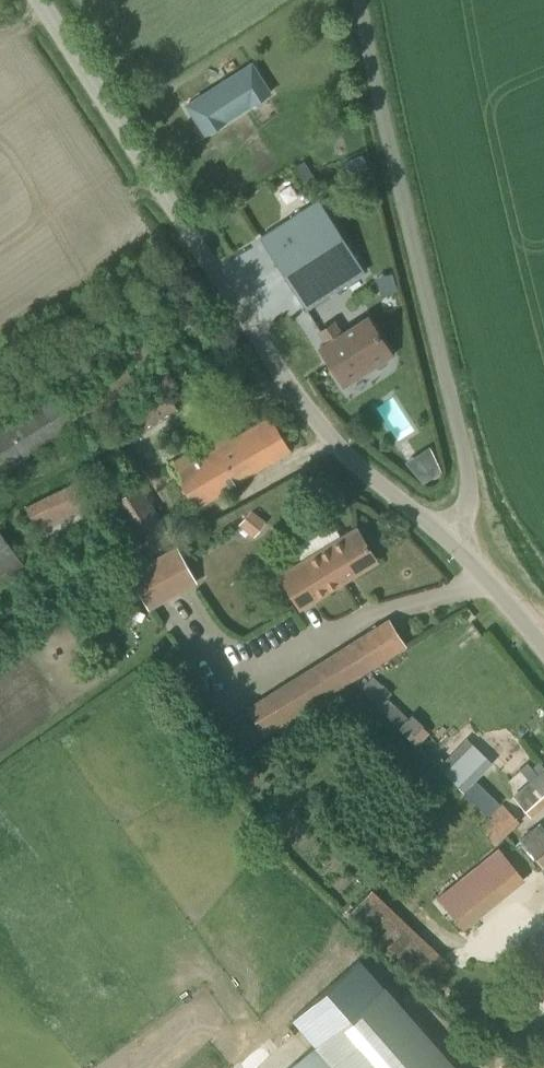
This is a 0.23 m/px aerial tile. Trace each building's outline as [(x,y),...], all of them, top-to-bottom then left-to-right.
[(222,115),(246,99),(249,105),(270,92),(251,63),(186,104),(205,134),(225,121),(222,115)] [(271,254),(305,308),(365,271),(318,199),(260,237),(271,254)] [(320,331),(327,342),(318,348),(343,387),(376,366),(378,367),(386,362),(386,359),(391,356),(366,317),(339,334),(332,323),(320,331)] [(138,386),(124,364),(62,403),(55,391),(0,425),(0,469),(1,471),(138,386)] [(128,410),(139,430),(175,410),(164,390),(128,410)] [(224,487),(290,449),(270,415),(230,439),(225,431),(169,464),(195,508),(226,490),(224,487)] [(434,445),(410,457),(423,483),(447,471),(434,445)] [(137,560),(172,538),(128,467),(93,489),(137,560)] [(97,523),(75,479),(23,505),(46,549),(97,523)] [(252,508),(239,522),(254,537),(267,523),(252,508)] [(376,559),(356,527),(280,574),(299,606),(376,559)] [(22,562),(0,530),(0,578),(22,562)] [(197,582),(176,546),(128,573),(148,609),(197,582)] [(389,620),(268,697),(222,726),(238,751),(284,721),(404,646),(389,620)] [(372,676),(360,689),(418,745),(430,733),(372,676)] [(503,807),(475,779),(492,761),(466,737),(438,766),(491,817),(479,828),(493,845),(519,822),(505,806),(503,807)] [(514,797),(529,815),(543,801),(543,771),(514,797)] [(479,867),(438,900),(456,923),(469,914),(487,899),(498,891),(479,867)] [(353,909),(393,948),(412,929),(372,890),(353,909)] [(382,985),(288,1067),(455,1067),(382,985)]
